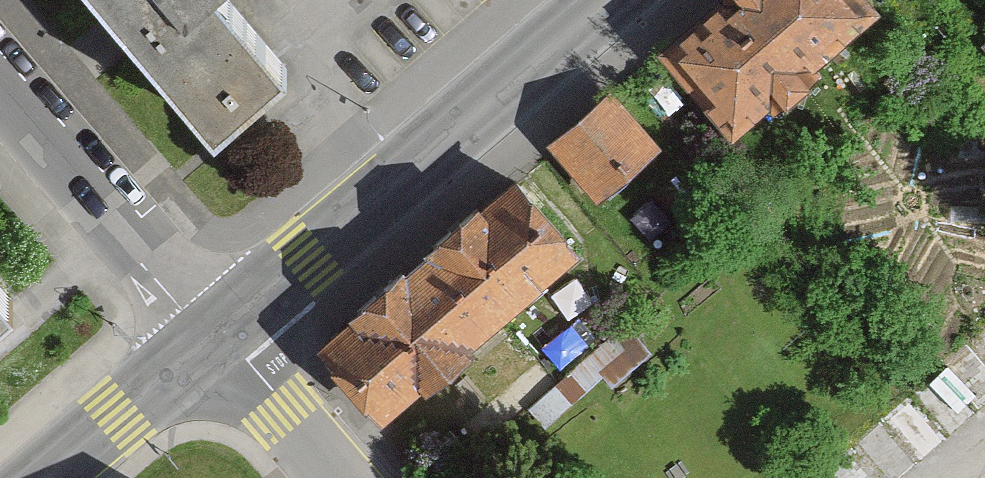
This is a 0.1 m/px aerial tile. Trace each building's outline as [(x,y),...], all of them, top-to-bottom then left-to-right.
[(113,7),(128,24),(142,41),(214,125),(243,100),(289,62),(236,0),(107,0),(113,7)] [(657,39),(668,53),(731,127),(881,3),(879,0),(704,0),(657,39)] [(623,96),(609,81),(550,133),(601,191),(661,139),(623,96)] [(579,243),(517,169),(464,213),(384,280),(340,318),(316,338),(379,412),(579,243)] [(12,294),(0,280),(0,303),(12,294)] [(970,341),(984,359),(984,328),(970,341)] [(816,477),(903,477),(979,413),(951,382),(942,370),(816,477)]
